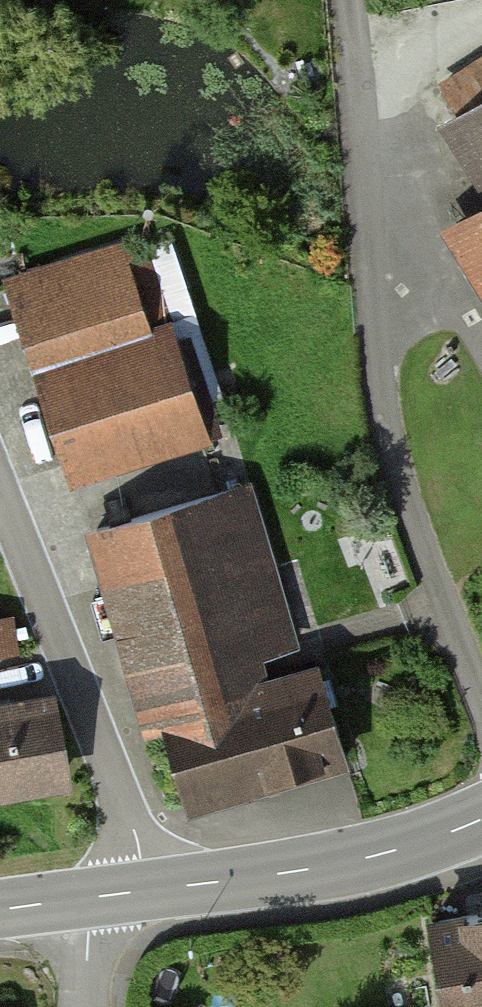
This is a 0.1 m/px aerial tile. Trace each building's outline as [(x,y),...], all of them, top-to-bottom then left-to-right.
[(442,87),(459,115),(445,123),(481,183),(481,63),(442,87)] [(457,225),(481,265),(481,210),(457,225)] [(129,251),(17,286),(77,474),(208,433),(176,332),(157,338),(129,251)] [(249,498),(111,535),(183,801),(345,757),(320,663),(270,677),(262,646),(287,639),(249,498)] [(23,637),(20,595),(0,597),(0,639),(23,637)] [(71,780),(57,701),(0,711),(0,793),(71,780)] [(437,919),(449,1006),(481,1006),(481,913),(437,919)]
